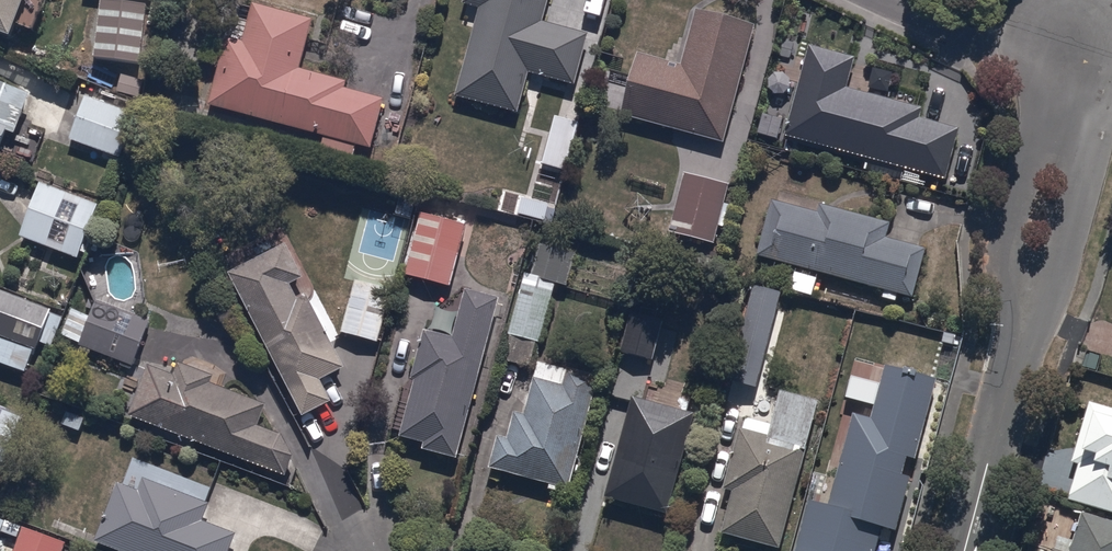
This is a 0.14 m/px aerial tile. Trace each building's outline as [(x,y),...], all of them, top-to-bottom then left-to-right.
[(2,34),(4,29),(16,33),(20,21),(36,27),(47,0),(0,0),(0,33),(2,34)] [(227,33),(208,103),(325,134),(322,148),(354,157),(358,143),(373,147),(386,97),(346,86),(348,79),(302,66),(315,17),(254,0),(244,37),(227,33)] [(550,0),(468,0),(480,3),(457,95),(521,111),(531,71),(575,82),(589,29),(545,18),(550,0)] [(640,52),(623,113),(727,140),(758,22),(698,6),(682,63),(640,52)] [(786,134),(888,162),(884,178),(918,188),(923,171),(948,178),(961,128),(920,117),(923,106),(848,86),(857,53),(811,40),(786,134)] [(8,129),(17,132),(33,89),(0,77),(0,148),(8,129)] [(87,95),(70,137),(120,157),(137,114),(87,95)] [(582,121),(556,114),(543,163),(570,170),(582,121)] [(730,182),(685,171),(671,231),(716,242),(720,226),(727,228),(732,204),(725,203),(730,182)] [(42,180),(21,234),(78,256),(99,202),(42,180)] [(758,254),(885,287),(882,298),(897,302),(900,291),(914,295),(927,246),(887,236),(891,222),(821,203),(819,210),(773,198),(758,254)] [(422,207),(405,273),(452,284),(468,218),(422,207)] [(533,272),(522,269),(499,360),(528,368),(535,339),(543,341),(558,283),(568,285),(577,252),(540,242),(533,272)] [(275,262),(236,281),(303,414),(331,399),(321,379),(347,366),(310,293),(299,298),(287,273),(282,276),(275,262)] [(396,290),(356,278),(341,330),(381,342),(396,290)] [(757,401),(787,292),(756,284),(726,392),(757,401)] [(460,457),(500,296),(467,287),(455,334),(429,327),(401,435),(424,441),(423,448),(460,457)] [(0,288),(0,362),(28,372),(51,306),(0,288)] [(152,319),(97,299),(91,315),(72,308),(64,330),(137,357),(152,319)] [(664,317),(631,309),(620,352),(654,360),(664,317)] [(794,547),(809,550),(872,550),(881,515),(898,520),(912,466),(903,464),(907,446),(915,448),(936,367),(885,354),(872,407),(852,402),(829,493),(809,488),(794,547)] [(147,364),(130,415),(288,474),(295,454),(284,431),(259,423),(266,403),(212,385),(217,370),(177,357),(172,372),(147,364)] [(499,433),(491,465),(569,485),(598,374),(538,358),(524,412),(516,410),(509,436),(499,433)] [(655,400),(635,395),(608,495),(670,512),(697,411),(692,410),(696,395),(659,385),(655,400)] [(781,548),(821,398),(782,387),(773,422),(748,415),(745,426),(739,425),(723,486),(735,489),(723,533),(781,548)] [(1090,399),(1075,451),(1052,444),(1038,490),(1111,511),(1111,406),(1090,399)] [(0,406),(0,461),(6,463),(23,414),(0,406)] [(212,503),(143,477),(139,486),(120,479),(97,538),(132,550),(228,550),(236,531),(206,520),(212,503)] [(1084,510),(1070,550),(1111,550),(1111,520),(1084,510)] [(0,529),(0,530),(18,536),(13,550),(64,550),(67,542),(3,519),(0,529)]
